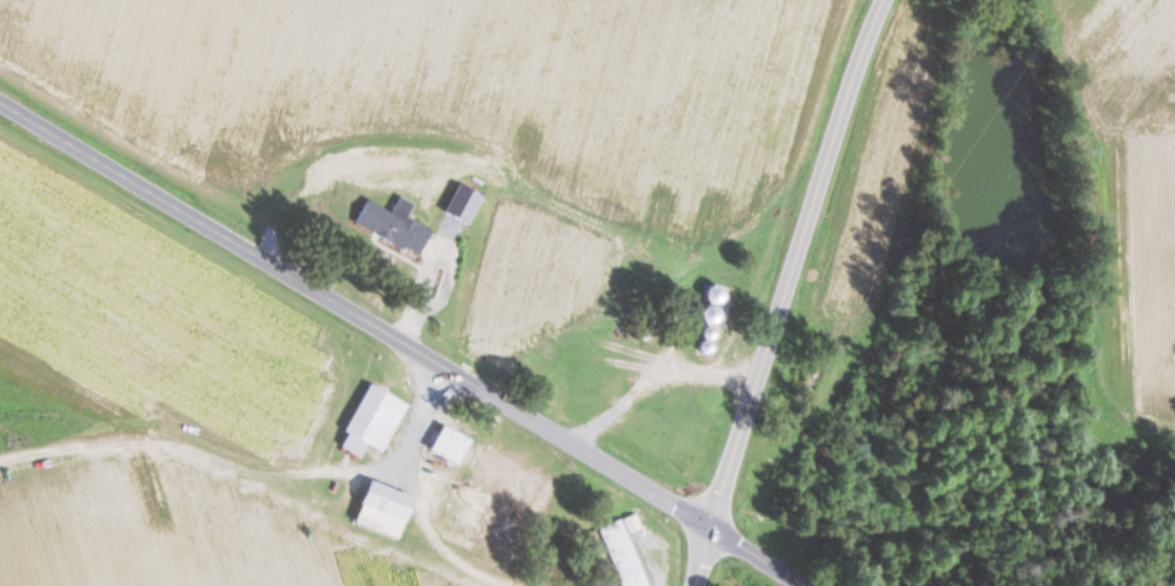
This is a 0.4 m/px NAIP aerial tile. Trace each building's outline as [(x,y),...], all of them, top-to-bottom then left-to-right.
[(444,212),(467,225),(483,196),(459,184),(444,212)] [(367,199),(354,224),(418,256),(431,229),(407,217),(414,203),(399,196),(391,211),(367,199)] [(703,305),(701,322),(717,324),(719,308),(703,305)] [(365,445),(384,453),(406,402),(366,384),(345,433),(346,433),(340,448),(360,456),(365,445)] [(428,451),(457,466),(470,440),(442,425),(428,451)] [(487,473),(497,454),(485,448),(475,467),(487,473)] [(396,539),(412,497),(368,480),(352,522),(396,539)] [(479,530),(492,494),(454,480),(440,516),(479,530)] [(621,585),(648,585),(628,534),(643,528),(637,513),(599,528),(621,585)]
